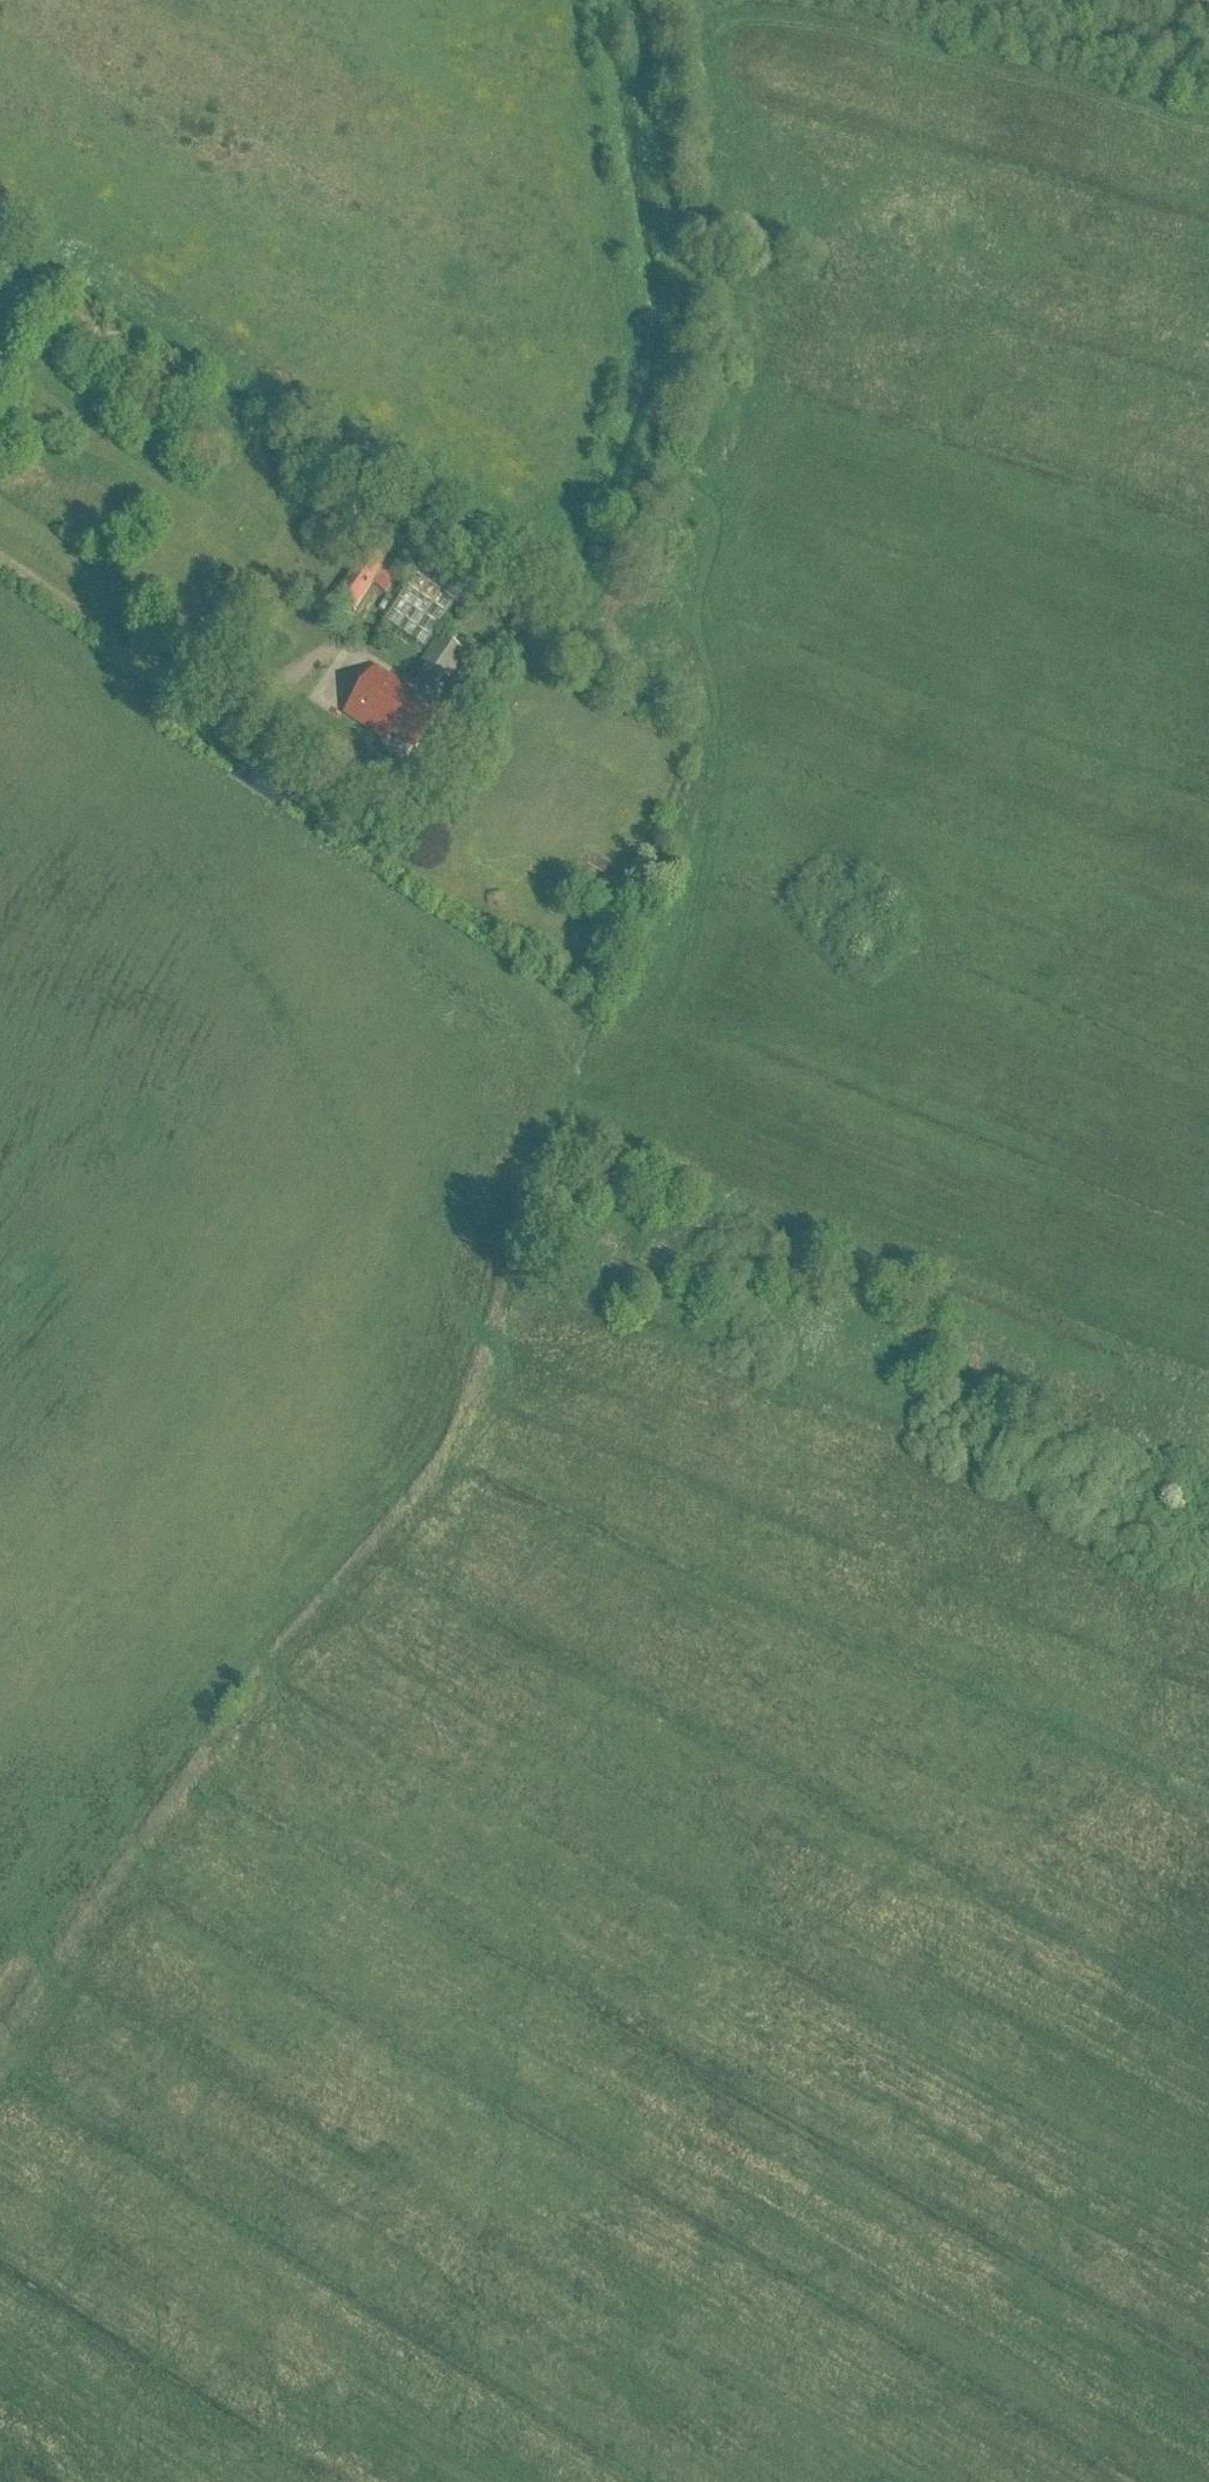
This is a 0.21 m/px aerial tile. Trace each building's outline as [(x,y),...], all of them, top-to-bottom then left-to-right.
[(385,565),(366,553),(334,600),(353,613),(385,565)] [(419,676),(436,688),(443,678),(450,683),(468,658),(438,637),(420,663),(425,667),(419,676)] [(524,637),(516,649),(531,658),(538,646),(524,637)] [(386,739),(391,733),(416,749),(434,721),(411,706),(416,698),(373,671),(346,713),(386,739)]
